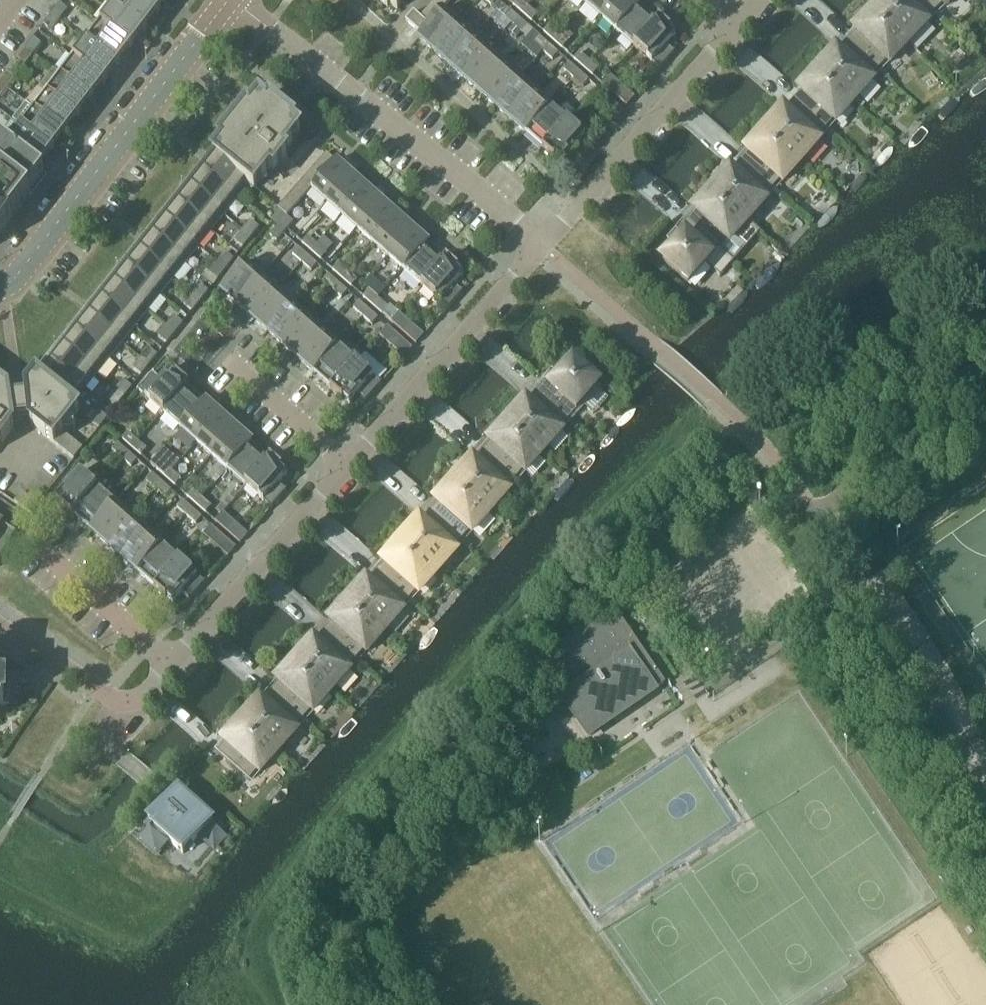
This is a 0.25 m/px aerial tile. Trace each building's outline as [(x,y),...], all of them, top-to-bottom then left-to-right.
[(114,7),(114,6),(146,31),(159,14),(141,0),(107,0),(107,1),(114,7)] [(159,14),(169,0),(141,0),(159,14)] [(388,6),(390,3),(398,10),(406,0),(380,0),(388,6)] [(441,11),(443,10),(447,5),(442,0),(436,0),(433,4),(441,11)] [(523,13),(529,6),(522,0),(517,0),(514,4),(523,13)] [(601,17),(616,0),(589,0),(586,3),(601,17)] [(616,30),(640,3),(637,0),(616,0),(601,17),(616,30)] [(875,11),(910,43),(929,23),(926,21),(933,14),(942,23),(944,21),(923,0),(890,0),(886,0),(875,11)] [(944,21),(945,20),(937,11),(944,4),(946,6),(953,0),(923,0),(944,21)] [(60,3),(52,14),(60,20),(68,9),(60,3)] [(616,30),(635,47),(660,19),(659,18),(658,19),(640,3),(616,30)] [(427,10),(435,18),(441,11),(433,4),(427,10)] [(114,6),(114,7),(101,24),(133,48),(146,31),(114,6)] [(529,6),(523,13),(532,21),(538,14),(529,6)] [(504,16),(513,24),(519,17),(509,9),(504,16)] [(419,37),(435,51),(459,24),(443,10),(441,11),(435,18),(429,25),(421,34),(419,37)] [(429,25),(435,18),(427,10),(421,17),(429,25)] [(406,20),(421,34),(429,25),(421,17),(414,11),(406,20)] [(864,26),(848,43),(889,77),(890,76),(881,68),(888,61),(890,63),(910,43),(875,11),(862,24),(864,26)] [(60,20),(52,14),(44,24),(52,31),(60,20)] [(519,17),(513,24),(522,32),(528,26),(519,17)] [(660,19),(635,47),(659,68),(658,69),(659,70),(676,51),(675,51),(674,51),(667,45),(676,35),(670,30),(671,28),(660,19)] [(101,24),(88,41),(119,65),(133,48),(101,24)] [(435,51),(450,64),(474,37),(459,24),(435,51)] [(544,31),(553,40),(559,33),(550,25),(544,31)] [(559,33),(553,40),(563,48),(569,42),(568,41),(573,36),(565,28),(560,34),(559,33)] [(534,43),(544,51),(549,44),(540,36),(534,43)] [(34,37),(26,48),(34,54),(42,44),(34,37)] [(450,64),(465,78),(489,51),(474,37),(450,64)] [(88,41),(75,58),(106,82),(119,65),(88,41)] [(831,57),(818,71),(855,102),(855,101),(863,108),(866,105),(858,98),(873,81),(871,79),(877,71),(886,80),(889,77),(848,43),(833,59),(831,57)] [(549,44),(544,51),(553,59),(559,53),(549,44)] [(34,54),(26,48),(17,58),(26,65),(34,54)] [(465,78),(482,92),(505,65),(489,51),(465,78)] [(575,58),(584,67),(590,60),(580,52),(575,58)] [(75,58),(62,75),(61,75),(93,100),(106,82),(75,58)] [(590,60),(584,67),(593,75),(599,69),(590,60)] [(565,70),(574,78),(580,71),(571,63),(565,70)] [(482,92),(496,105),(520,78),(505,65),(482,92)] [(40,87),(48,93),(80,117),(93,100),(61,75),(62,75),(54,69),(40,87)] [(0,81),(0,83),(8,88),(16,78),(7,71),(0,81)] [(580,71),(574,78),(584,86),(589,80),(580,71)] [(809,86),(794,102),(835,137),(837,136),(828,128),(834,120),(837,122),(855,102),(818,71),(806,84),(809,86)] [(603,84),(628,106),(636,97),(611,75),(603,84)] [(496,105),(511,118),(535,91),(520,78),(496,105)] [(591,97),(616,119),(624,110),(599,88),(591,97)] [(511,118),(526,132),(550,105),(535,91),(511,118)] [(48,93),(35,110),(67,134),(80,117),(48,93)] [(214,157),(217,159),(218,158),(250,183),(249,184),(255,189),(272,168),(275,171),(288,154),(284,152),(301,131),(293,125),(295,122),(270,102),(268,105),(260,99),(251,111),(248,108),(221,143),(224,145),(214,157)] [(777,116),(765,129),(802,161),(820,141),(818,139),(824,131),(834,139),(835,137),(794,102),(779,118),(777,116)] [(543,149),(544,150),(569,122),(550,105),(526,132),(544,148),(543,149)] [(35,110),(22,127),(54,151),(67,134),(35,110)] [(569,122),(544,150),(555,160),(556,159),(562,164),(571,154),(578,160),(577,161),(578,162),(595,143),(594,142),(593,143),(569,122)] [(22,127),(9,143),(9,144),(40,168),(41,168),(54,151),(22,127)] [(755,145),(741,161),(782,197),(784,196),(775,188),(781,180),(784,182),(802,161),(765,129),(753,143),(755,145)] [(12,219),(11,218),(31,191),(30,190),(45,171),(41,168),(40,168),(9,144),(9,143),(3,139),(0,142),(0,235),(12,219)] [(330,168),(336,161),(327,153),(321,160),(330,168)] [(217,159),(204,175),(236,200),(249,184),(250,183),(218,158),(217,159)] [(315,167),(324,175),(330,168),(321,160),(315,167)] [(312,188),(327,202),(351,175),(336,161),(330,168),(324,175),(318,181),(312,188)] [(724,175),(712,188),(749,221),(767,201),(765,199),(772,191),(781,199),(782,197),(741,161),(726,177),(724,175)] [(309,174),(318,181),(324,175),(315,167),(309,174)] [(303,181),(312,188),(318,181),(309,174),(303,181)] [(204,175),(192,191),(223,216),(236,200),(204,175)] [(327,202),(343,216),(367,189),(351,175),(327,202)] [(306,195),(312,188),(303,181),(297,187),(306,195)] [(300,202),(306,195),(297,187),(291,194),(300,202)] [(703,204),(688,221),(729,257),(731,256),(722,247),(728,240),(731,242),(749,221),(712,188),(700,202),(703,204)] [(343,216),(358,229),(382,202),(367,189),(343,216)] [(192,191),(179,207),(211,232),(223,216),(192,191)] [(294,208),(300,202),(291,194),(285,201),(294,208)] [(288,215),(294,208),(285,201),(279,208),(288,215)] [(358,229),(374,243),(398,216),(382,202),(358,229)] [(179,207),(167,223),(198,247),(211,232),(179,207)] [(279,225),(287,216),(288,215),(279,208),(279,209),(271,218),(279,225)] [(287,216),(279,225),(271,235),(277,241),(294,222),(287,216)] [(374,243),(389,256),(413,229),(398,216),(374,243)] [(251,221),(243,231),(251,238),(259,228),(251,221)] [(729,257),(688,221),(670,241),(676,247),(664,262),(692,286),(694,283),(692,281),(719,251),(728,259),(729,257)] [(167,223),(154,238),(185,263),(198,247),(167,223)] [(389,256),(404,270),(428,243),(413,229),(389,256)] [(251,238),(243,231),(235,241),(243,248),(251,238)] [(303,242),(312,251),(318,244),(309,236),(303,242)] [(154,238),(141,254),(173,279),(185,263),(154,238)] [(293,254),(302,262),(308,255),(293,242),(286,249),(292,254),(293,254)] [(404,270),(423,287),(448,258),(447,257),(446,259),(428,243),(404,270)] [(318,244),(312,251),(322,259),(327,253),(318,244)] [(225,253),(217,263),(226,270),(234,260),(225,253)] [(141,254),(129,270),(160,295),(173,279),(141,254)] [(308,255),(302,262),(312,270),(318,264),(308,255)] [(448,258),(423,287),(447,308),(446,309),(447,310),(464,291),(463,290),(462,291),(455,285),(464,275),(458,269),(459,268),(448,258)] [(226,270),(217,263),(209,273),(218,279),(226,270)] [(222,290),(237,304),(261,277),(246,263),(222,290)] [(333,270),(343,278),(349,271),(339,263),(333,270)] [(129,270),(116,286),(147,311),(160,295),(129,270)] [(349,271),(343,278),(352,286),(358,280),(349,271)] [(323,281),(333,289),(339,282),(329,274),(323,281)] [(237,304),(253,318),(277,290),(261,277),(237,304)] [(339,282),(333,289),(342,297),(348,291),(339,282)] [(200,285),(192,295),(200,301),(208,292),(200,285)] [(116,286),(103,302),(135,327),(147,311),(116,286)] [(253,318),(268,331),(292,304),(277,290),(253,318)] [(364,297),(373,305),(379,298),(370,290),(364,297)] [(200,301),(192,295),(184,305),(193,311),(200,301)] [(379,298),(373,305),(383,313),(388,307),(379,298)] [(354,308),(363,316),(369,309),(360,301),(354,308)] [(103,302),(91,318),(122,343),(135,327),(103,302)] [(268,331),(284,345),(308,317),(292,304),(268,331)] [(369,309),(363,316),(373,324),(379,318),(369,309)] [(392,322),(417,344),(425,335),(400,313),(392,322)] [(174,317),(167,327),(175,333),(183,323),(174,317)] [(284,345),(299,358),(323,331),(308,317),(284,345)] [(91,318),(78,334),(109,359),(122,343),(91,318)] [(380,335),(405,357),(413,348),(388,326),(380,335)] [(175,333),(167,327),(159,336),(167,343),(175,333)] [(299,358),(314,372),(338,345),(323,331),(299,358)] [(78,334),(65,350),(96,375),(109,359),(78,334)] [(314,372),(332,387),(333,388),(357,361),(338,345),(314,372)] [(149,349),(141,358),(150,365),(157,355),(149,349)] [(65,350),(53,365),(84,390),(96,375),(65,350)] [(150,365),(141,358),(133,368),(142,375),(150,365)] [(333,388),(332,387),(331,389),(343,399),(344,398),(350,403),(359,393),(366,399),(365,400),(366,401),(383,382),(382,382),(381,382),(357,361),(333,388)] [(555,371),(537,392),(578,429),(580,427),(570,419),(597,388),(599,390),(602,387),(574,362),(562,377),(555,371)] [(53,365),(41,380),(40,381),(71,406),(72,405),(84,390),(53,365)] [(139,391),(163,412),(188,383),(177,374),(176,375),(170,369),(161,380),(154,374),(155,373),(154,372),(138,391),(139,391)] [(40,381),(41,380),(38,378),(28,390),(32,425),(75,459),(83,448),(63,432),(80,411),(72,405),(71,406),(40,381)] [(124,380),(116,390),(124,397),(132,387),(124,380)] [(163,412),(182,428),(206,401),(188,386),(189,384),(188,383),(163,412)] [(14,427),(9,393),(0,386),(0,447),(14,427)] [(124,397),(116,390),(108,400),(116,407),(124,397)] [(520,406),(508,420),(545,452),(563,432),(561,430),(567,422),(576,430),(578,429),(537,392),(522,408),(520,406)] [(182,428),(197,442),(221,415),(206,401),(182,428)] [(91,421),(100,428),(108,418),(99,411),(91,421)] [(197,442),(213,455),(237,428),(221,415),(197,442)] [(498,435),(484,452),(525,488),(527,486),(517,478),(524,471),(526,473),(545,452),(508,420),(496,433),(498,435)] [(213,455),(228,469),(252,442),(237,428),(213,455)] [(123,438),(132,447),(138,440),(128,432),(123,438)] [(138,440),(132,447),(141,455),(147,448),(138,440)] [(228,469),(247,486),(272,457),(271,456),(270,458),(252,442),(228,469)] [(113,450),(122,458),(128,451),(119,443),(113,450)] [(128,451),(122,458),(132,466),(138,460),(128,451)] [(467,466),(455,479),(492,512),(510,492),(508,490),(514,482),(523,490),(525,488),(484,452),(469,468),(467,466)] [(272,457),(247,486),(271,507),(270,508),(271,509),(287,490),(286,489),(286,490),(279,484),(288,474),(282,468),(283,467),(272,457)] [(157,469),(166,477),(172,470),(163,462),(157,469)] [(172,470),(166,477),(176,485),(181,479),(172,470)] [(61,505),(72,515),(97,486),(80,471),(56,498),(62,504),(61,505)] [(147,480),(157,488),(162,482),(153,473),(147,480)] [(445,495),(430,511),(472,548),(474,547),(464,538),(471,531),(473,533),(492,512),(455,479),(443,493),(445,495)] [(162,482),(157,488),(166,496),(172,490),(162,482)] [(74,514),(90,529),(114,502),(97,486),(72,515),(73,516),(74,514)] [(187,496),(197,504),(203,497),(193,489),(187,496)] [(29,497),(31,513),(44,498),(35,490),(29,497)] [(15,502),(31,513),(29,497),(22,492),(15,502)] [(203,497),(197,504),(206,512),(212,506),(203,497)] [(178,507),(187,515),(193,509),(183,500),(178,507)] [(90,529),(107,544),(131,517),(114,502),(90,529)] [(193,509),(187,515),(196,523),(202,517),(193,509)] [(414,526),(402,539),(439,572),(457,551),(455,549),(461,542),(470,550),(472,548),(430,511),(416,528),(414,526)] [(13,512),(7,522),(19,529),(25,519),(13,512)] [(216,521),(241,543),(249,534),(224,512),(216,521)] [(107,544),(123,557),(147,530),(131,517),(107,544)] [(17,532),(0,522),(0,558),(17,532)] [(204,534),(229,556),(237,547),(212,525),(204,534)] [(123,557),(138,571),(162,544),(147,530),(123,557)] [(392,555),(377,571),(419,608),(421,606),(411,598),(418,591),(420,593),(439,572),(402,539),(390,553),(392,555)] [(154,588),(156,589),(181,560),(162,544),(138,571),(156,586),(154,588)] [(181,560),(156,589),(167,598),(168,597),(174,603),(183,592),(190,598),(189,599),(190,600),(206,581),(205,581),(181,560)] [(361,586),(349,599),(386,632),(404,611),(402,609),(408,602),(417,610),(419,608),(377,571),(363,588),(361,586)] [(339,615),(324,631),(366,668),(368,666),(358,658),(365,650),(367,653),(386,632),(349,599),(337,613),(339,615)] [(537,661),(557,690),(589,737),(666,685),(614,609),(537,661)] [(308,645),(295,659),(333,692),(351,671),(348,669),(355,662),(364,670),(366,668),(324,631),(310,648),(308,645)] [(286,675),(271,691),(313,728),(314,726),(305,718),(312,710),(314,712),(333,692),(295,659),(284,673),(286,675)] [(543,671),(530,680),(535,688),(548,680),(543,671)] [(10,705),(10,680),(0,680),(0,705),(10,705)] [(255,705),(243,719),(279,752),(298,731),(295,729),(302,721),(311,730),(313,728),(271,691),(257,707),(255,705)] [(279,752),(243,719),(231,732),(233,735),(219,750),(218,751),(250,780),(259,770),(261,772),(279,752)] [(193,772),(188,778),(196,786),(202,780),(193,772)] [(170,843),(183,854),(214,820),(180,790),(145,829),(170,843)] [(977,951),(981,958),(985,954),(985,945),(977,951)]
